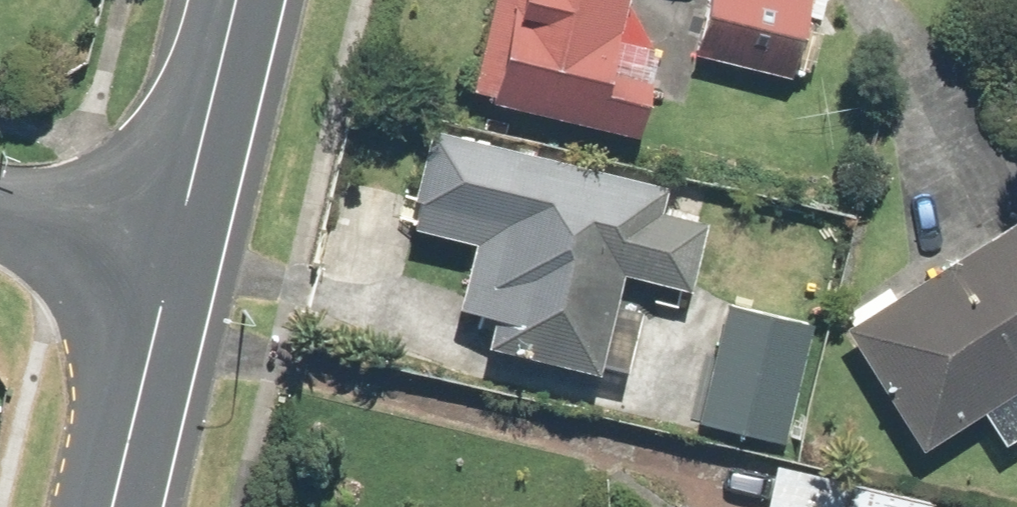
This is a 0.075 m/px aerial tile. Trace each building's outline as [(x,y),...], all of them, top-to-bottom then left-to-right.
[(628,0),(502,0),(484,94),(642,124),(658,36),(623,29),(628,0)] [(704,50),(798,76),(819,0),(718,0),(704,50)] [(458,334),(610,368),(633,265),(699,280),(714,218),(671,208),(677,182),(433,127),(411,222),(479,237),(458,334)] [(855,330),(934,448),(998,405),(1016,433),(1016,222),(855,330)] [(820,315),(729,296),(706,415),(797,433),(820,315)] [(938,500),(787,469),(779,506),(936,506),(938,500)]
